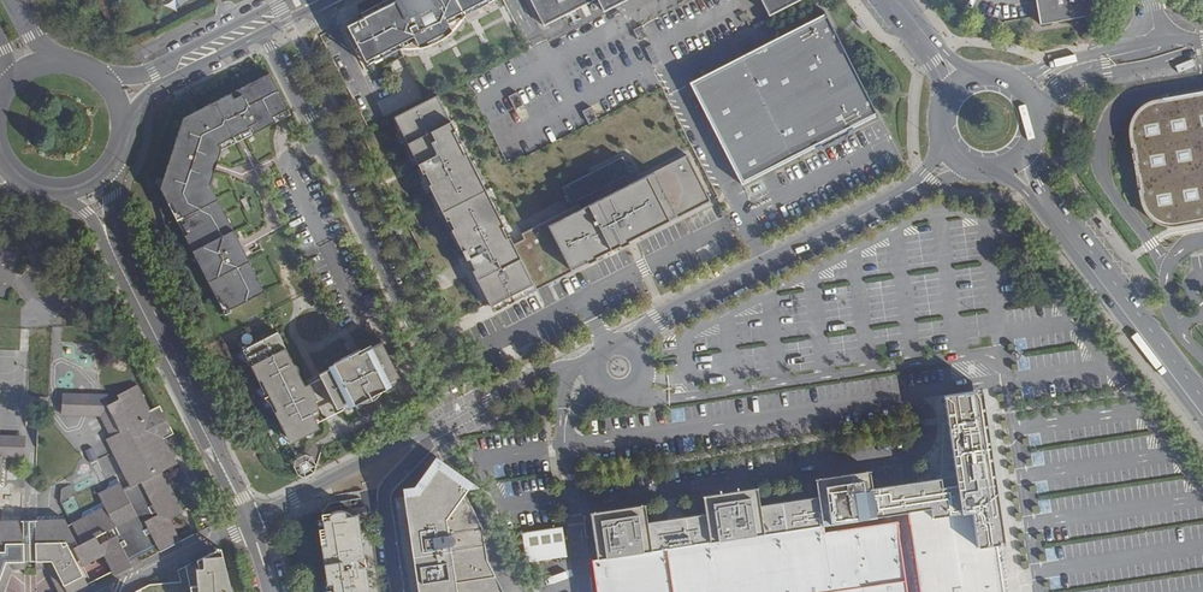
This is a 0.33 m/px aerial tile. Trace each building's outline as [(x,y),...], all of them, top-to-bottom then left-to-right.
[(396,4),(348,29),(366,63),(413,38),(418,48),(429,46),(441,39),(451,32),(445,21),(486,0),(394,0),(396,4)] [(542,28),(595,1),(595,0),(527,0),(542,28)] [(602,10),(623,0),(597,0),(602,10)] [(798,0),(762,0),(769,14),(798,0)] [(1040,22),(1094,12),(1092,0),(1036,0),(1040,22)] [(826,13),(689,82),(742,184),(815,147),(816,148),(822,146),(821,144),(847,131),(848,132),(854,129),(853,128),(877,115),(878,115),(826,13)] [(295,118),(273,77),(185,122),(161,191),(226,317),(268,295),(213,188),(224,154),(295,118)] [(1152,99),(1149,100),(1145,101),(1140,104),(1136,107),(1131,111),(1128,117),(1126,123),(1125,130),(1125,136),(1127,147),(1128,147),(1130,159),(1129,159),(1132,176),(1133,176),(1135,189),(1134,189),(1136,200),(1138,206),(1140,212),(1144,216),(1148,220),(1153,223),(1158,226),(1163,227),(1167,227),(1173,226),(1202,221),(1202,90),(1152,99)] [(426,101),(394,117),(490,305),(534,283),(536,289),(541,286),(604,254),(604,253),(652,228),(653,229),(710,200),(702,183),(693,166),(687,155),(635,181),(622,157),(595,171),(591,173),(563,187),(567,196),(573,208),(522,234),(524,239),(513,245),(440,101),(437,95),(426,101)] [(847,131),(821,144),(822,146),(825,147),(828,147),(831,147),(833,146),(836,145),(840,144),(842,142),(844,140),(846,137),(847,135),(848,132),(847,131)] [(534,283),(490,305),(493,311),(536,289),(534,283)] [(248,346),(278,332),(270,316),(227,338),(283,447),(298,440),(295,432),(287,436),(276,414),(278,412),(265,386),(262,387),(245,354),(251,351),(248,346)] [(306,387),(303,382),(278,332),(248,346),(251,351),(245,354),(262,387),(265,386),(278,412),(276,414),(287,436),(295,432),(298,440),(316,431),(314,428),(320,425),(314,413),(320,409),(312,393),(309,394),(305,387),(306,387)] [(340,364),(320,374),(337,408),(352,400),(354,404),(369,397),(365,390),(374,385),(375,388),(402,375),(391,354),(384,341),(357,355),(357,356),(356,357),(357,358),(357,359),(358,360),(359,360),(361,360),(363,363),(354,367),(349,359),(348,356),(339,360),(340,364)] [(514,344),(498,352),(505,365),(520,358),(514,344)] [(337,408),(320,374),(303,382),(306,387),(305,387),(309,394),(312,393),(320,409),(314,413),(320,425),(314,428),(316,431),(415,381),(407,367),(410,365),(401,348),(391,354),(402,375),(375,388),(374,385),(365,390),(369,397),(354,404),(352,400),(337,408)] [(357,356),(349,359),(354,367),(363,363),(361,360),(359,360),(358,360),(357,359),(357,358),(356,357),(357,356)] [(91,395),(91,393),(91,380),(76,379),(75,392),(76,395),(91,395)] [(6,562),(52,560),(69,591),(80,591),(90,587),(80,567),(105,554),(115,574),(133,565),(131,560),(158,546),(160,551),(182,540),(170,517),(183,511),(162,470),(177,462),(164,437),(173,432),(158,403),(149,408),(136,382),(116,392),(118,395),(105,402),(119,429),(109,434),(105,436),(130,483),(123,487),(118,477),(109,481),(108,487),(98,492),(103,501),(83,512),(83,517),(68,524),(65,517),(0,519),(0,582),(6,562)] [(119,429),(105,402),(106,393),(91,393),(91,395),(76,395),(75,392),(58,391),(58,414),(100,415),(109,434),(119,429)] [(994,543),(996,543),(977,416),(951,420),(944,429),(951,476),(914,482),(918,510),(904,513),(916,591),(1001,591),(994,543)] [(1,455),(23,456),(24,434),(0,433),(0,455),(1,455)] [(315,466),(311,457),(294,466),(298,474),(315,466)] [(440,467),(437,465),(416,494),(406,496),(410,523),(420,591),(500,591),(487,563),(482,531),(467,500),(473,491),(440,467)] [(590,561),(595,591),(903,591),(892,524),(824,534),(822,525),(875,517),(868,472),(815,480),(818,496),(760,505),(757,489),(700,498),(703,514),(645,522),(643,506),(588,515),(595,560),(590,561)] [(358,507),(323,513),(323,519),(319,520),(327,577),(328,585),(331,584),(332,591),(371,591),(358,507)] [(523,531),(526,560),(567,557),(564,527),(523,531)] [(228,584),(226,574),(223,562),(220,549),(198,560),(191,563),(186,566),(175,571),(180,582),(181,584),(149,587),(138,591),(230,591),(228,584)] [(327,577),(326,580),(325,582),(324,586),(324,588),(324,591),(325,591),(332,591),(331,584),(328,585),(327,577)]
